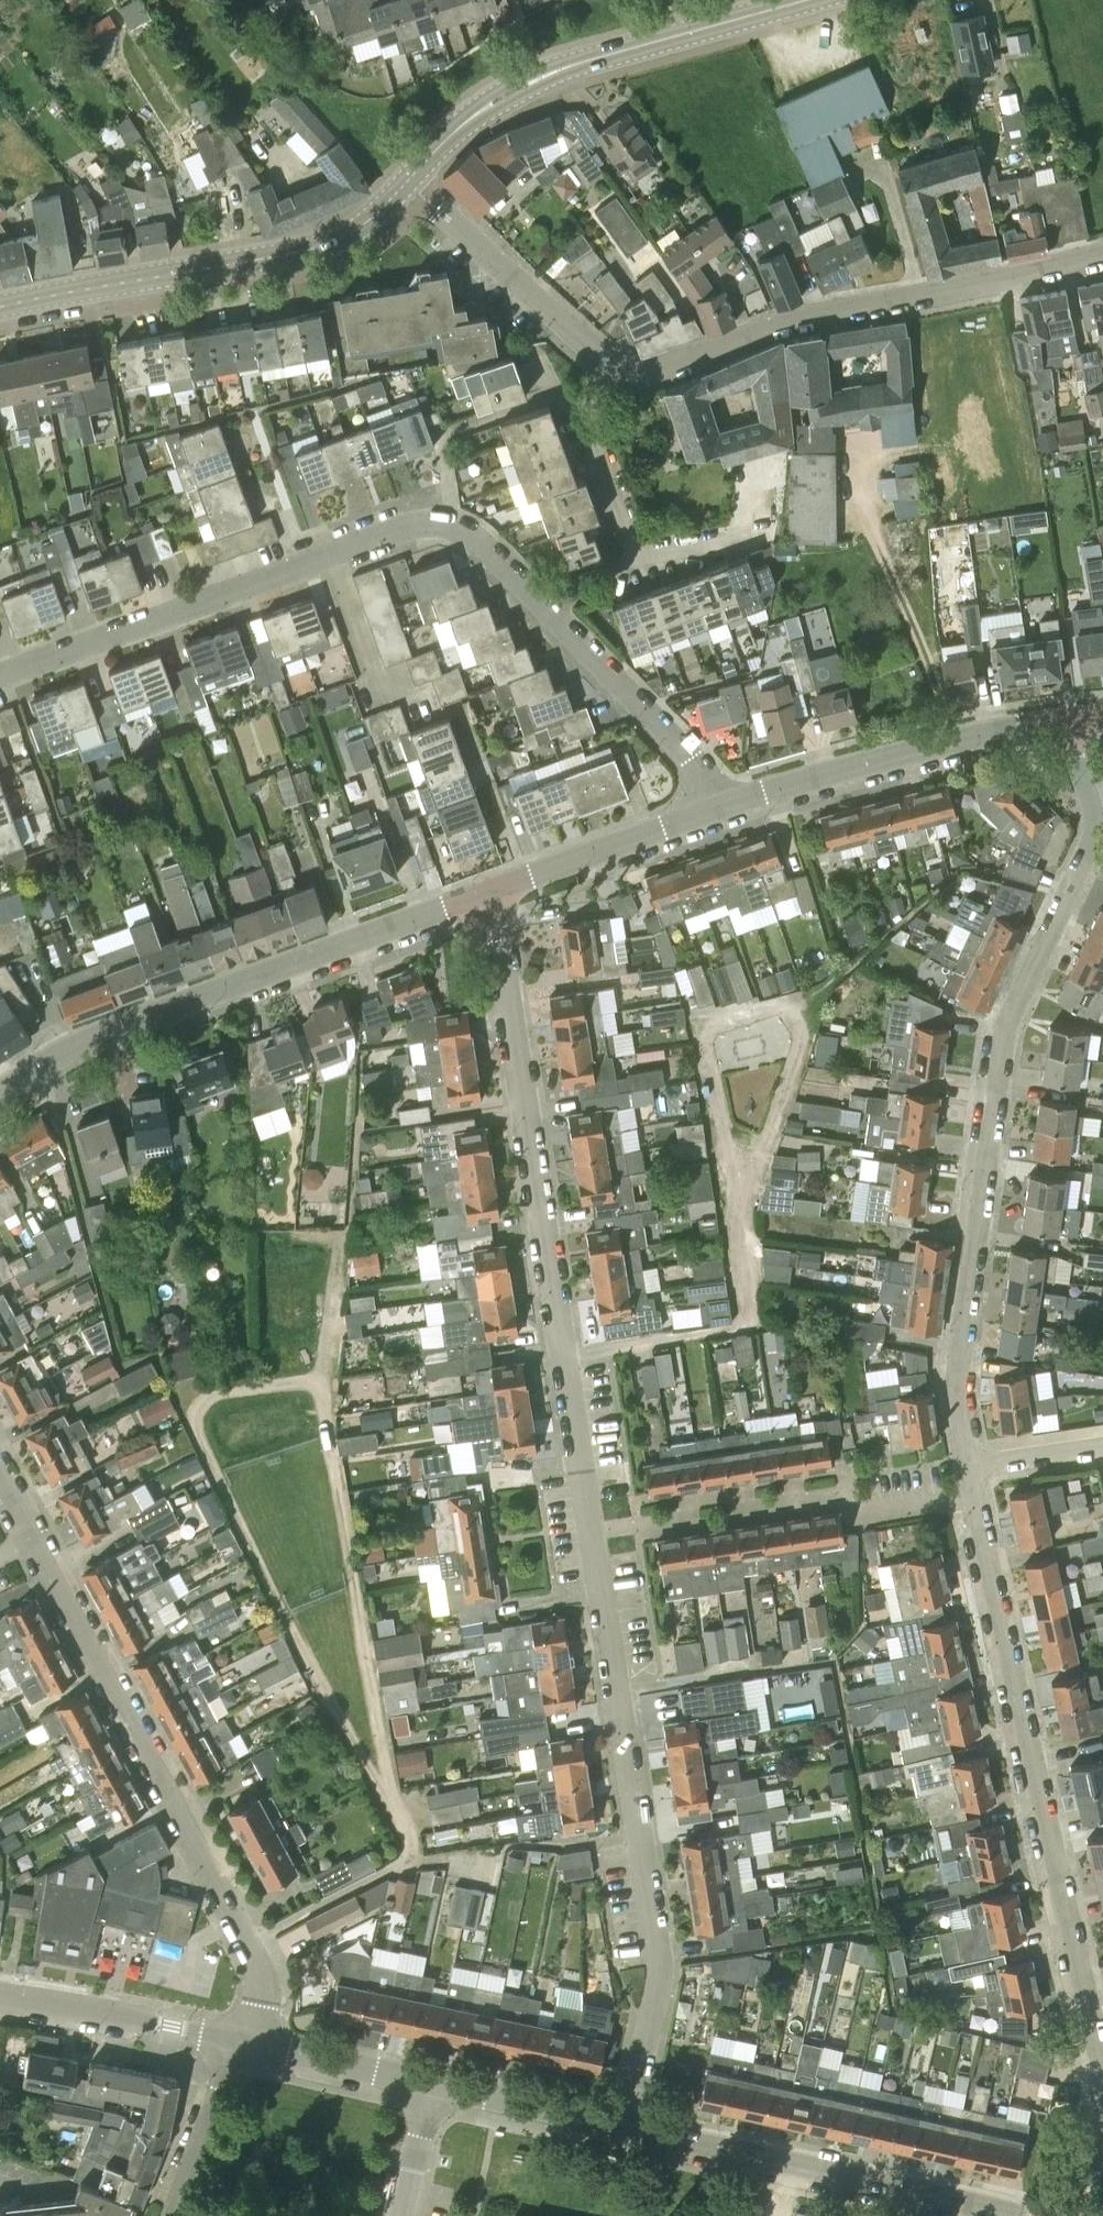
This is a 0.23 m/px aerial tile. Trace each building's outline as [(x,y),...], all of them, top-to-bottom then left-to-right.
[(152,18),(141,0),(121,0),(114,4),(131,31),(152,18)] [(355,0),(324,0),(304,7),(312,32),(321,29),(328,51),(355,0)] [(376,36),(378,36),(366,0),(355,0),(328,51),(376,36)] [(388,1),(378,4),(377,0),(366,0),(378,36),(376,36),(379,44),(394,40),(396,46),(402,44),(388,1)] [(420,31),(410,0),(391,0),(388,1),(402,44),(404,52),(424,45),(420,31)] [(431,0),(410,0),(420,31),(432,27),(434,34),(441,31),(431,0)] [(459,19),(453,0),(431,0),(441,31),(445,30),(443,24),(459,19)] [(474,0),(453,0),(459,19),(472,15),(474,21),(480,19),(474,0)] [(480,19),(484,18),(482,11),(497,6),(495,0),(474,0),(480,19)] [(965,73),(992,67),(981,15),(954,21),(965,73)] [(1009,53),(1031,49),(1028,32),(1006,36),(1009,53)] [(192,57),(185,47),(179,51),(185,61),(192,57)] [(441,55),(430,59),(433,68),(444,64),(441,55)] [(834,241),(851,275),(852,275),(850,272),(874,261),(861,232),(867,230),(856,208),(857,207),(842,175),(845,173),(838,157),(861,147),(861,145),(878,140),(874,119),(891,114),(891,109),(870,65),(775,106),(786,132),(810,185),(825,220),(826,220),(836,240),(834,241)] [(270,182),(285,226),(368,190),(357,172),(328,131),(310,112),(309,113),(287,89),(270,103),(317,155),(315,157),(328,178),(277,199),(270,182)] [(203,125),(215,118),(203,96),(190,103),(203,125)] [(1007,144),(1033,139),(1028,109),(1001,114),(1007,144)] [(580,138),(570,120),(569,120),(564,111),(563,112),(506,131),(510,147),(528,165),(534,175),(547,165),(540,145),(558,139),(557,137),(562,136),(568,149),(580,138)] [(570,120),(580,138),(588,149),(602,140),(622,169),(625,167),(634,181),(659,164),(650,151),(651,150),(626,113),(598,133),(583,111),(570,120)] [(126,146),(140,137),(127,117),(114,126),(126,146)] [(223,126),(234,143),(245,136),(234,119),(223,126)] [(262,185),(234,143),(223,126),(207,133),(206,132),(192,138),(213,181),(227,175),(226,173),(236,169),(261,227),(264,235),(285,226),(270,182),(262,185)] [(508,183),(528,165),(510,147),(506,131),(502,132),(475,147),(444,176),(477,212),(508,183)] [(587,150),(588,149),(580,138),(568,149),(571,153),(576,161),(570,165),(586,190),(603,173),(587,150)] [(990,186),(986,166),(981,167),(975,146),(949,153),(947,146),(933,150),(935,157),(899,166),(929,276),(954,269),(1003,259),(999,235),(996,236),(987,195),(992,194),(990,186)] [(1047,241),(1033,173),(999,180),(996,164),(986,166),(990,186),(992,194),(1020,188),(1025,210),(1011,213),(1014,225),(1001,228),(1007,258),(1049,250),(1047,241)] [(1033,173),(1047,241),(1088,233),(1080,190),(1079,191),(1075,176),(1055,180),(1053,169),(1033,173)] [(133,224),(123,184),(115,174),(100,182),(111,202),(95,210),(90,199),(80,203),(88,222),(96,265),(127,259),(120,226),(133,224)] [(123,184),(133,224),(139,257),(170,251),(164,221),(175,219),(162,175),(143,179),(145,190),(123,184)] [(1,282),(72,268),(58,196),(31,203),(37,235),(22,238),(21,235),(10,239),(0,224),(0,279),(1,282)] [(627,256),(648,242),(616,197),(595,211),(627,256)] [(774,215),(779,227),(793,221),(783,197),(769,203),(774,215)] [(0,222),(9,215),(0,206),(0,221),(0,222)] [(688,234),(704,258),(731,239),(715,215),(688,234)] [(785,257),(790,256),(779,227),(774,215),(753,223),(767,257),(759,260),(778,306),(801,297),(785,257)] [(805,249),(793,221),(779,227),(790,256),(805,249)] [(591,246),(582,233),(560,248),(570,262),(574,259),(591,246)] [(661,253),(677,276),(704,258),(688,234),(661,253)] [(848,277),(851,275),(834,241),(804,255),(821,289),(835,283),(836,283),(849,277),(848,277)] [(635,339),(640,355),(690,338),(681,320),(674,299),(652,270),(636,282),(643,292),(655,309),(663,306),(666,314),(659,316),(663,327),(660,328),(635,339)] [(440,333),(445,358),(461,355),(492,350),(496,349),(492,322),(487,323),(484,309),(481,306),(476,307),(476,303),(453,308),(447,272),(418,277),(419,284),(339,298),(340,301),(328,303),(329,310),(335,340),(342,379),(370,374),(367,358),(357,360),(355,349),(440,333)] [(655,309),(643,292),(632,299),(614,276),(601,287),(621,313),(628,334),(630,339),(635,338),(635,339),(660,328),(663,327),(659,316),(655,309)] [(1078,287),(1082,315),(1085,328),(1097,326),(1102,352),(1102,282),(1078,287)] [(1040,336),(1042,356),(1061,353),(1064,352),(1060,332),(1074,330),(1066,289),(1041,294),(1048,334),(1040,336)] [(723,291),(718,293),(696,302),(708,333),(735,322),(723,291)] [(1019,369),(1042,364),(1042,356),(1040,336),(1048,334),(1041,294),(1020,298),(1027,329),(1012,332),(1019,369)] [(295,317),(304,360),(328,356),(325,342),(335,340),(329,310),(320,312),(295,317)] [(282,364),(304,360),(295,317),(273,321),(282,364)] [(261,367),(282,364),(273,321),(253,325),(253,323),(251,323),(258,365),(259,369),(261,368),(261,367)] [(884,350),(887,380),(912,378),(908,333),(907,332),(905,321),(826,334),(827,357),(884,350)] [(235,369),(258,365),(251,323),(228,327),(235,369)] [(214,373),(235,369),(228,327),(206,331),(216,384),(214,373)] [(193,388),(216,384),(206,331),(183,335),(190,374),(193,387),(193,388)] [(183,335),(182,332),(160,336),(168,378),(169,378),(172,391),(193,387),(190,374),(183,335)] [(781,343),(788,402),(808,401),(810,422),(832,422),(827,357),(826,334),(781,343)] [(145,383),(168,378),(160,336),(137,340),(145,383)] [(123,387),(145,383),(137,340),(115,343),(123,387)] [(61,348),(77,427),(79,437),(90,435),(84,403),(94,401),(90,384),(94,383),(94,382),(107,379),(102,358),(89,360),(86,343),(61,348)] [(781,343),(698,376),(707,397),(752,382),(758,419),(719,429),(732,461),(793,444),(788,402),(781,343)] [(66,429),(77,427),(61,348),(37,353),(49,412),(62,410),(66,429)] [(1102,388),(1102,372),(1098,348),(1079,352),(1079,353),(1082,367),(1087,392),(1102,388)] [(512,356),(496,361),(492,350),(461,355),(467,372),(452,377),(452,378),(459,397),(471,392),(519,375),(512,356)] [(389,356),(391,367),(416,362),(414,351),(389,356)] [(36,413),(49,412),(37,353),(13,358),(27,424),(38,422),(36,413)] [(1082,367),(1079,353),(1073,355),(1076,369),(1082,367)] [(27,424),(13,358),(0,361),(0,403),(10,401),(16,427),(27,424)] [(338,368),(330,369),(333,385),(341,384),(338,368)] [(519,375),(471,392),(477,411),(526,394),(519,375)] [(664,392),(687,460),(719,449),(724,464),(732,461),(719,429),(707,397),(698,376),(664,392)] [(832,422),(859,420),(860,428),(880,425),(882,446),(916,443),(910,384),(912,384),(912,378),(887,380),(843,385),(843,388),(831,389),(832,422)] [(367,384),(372,398),(386,393),(381,379),(367,384)] [(360,402),(372,398),(367,384),(355,388),(360,402)] [(288,387),(278,389),(280,399),(290,397),(288,387)] [(347,407),(360,402),(355,388),(343,393),(347,407)] [(1087,392),(1084,393),(1088,414),(1102,412),(1102,413),(1102,388),(1087,392)] [(337,410),(347,407),(343,393),(331,397),(337,410)] [(417,398),(421,410),(429,407),(425,395),(417,398)] [(394,416),(408,455),(434,446),(426,424),(423,414),(421,410),(417,398),(416,396),(391,406),(394,416)] [(192,421),(201,419),(199,410),(197,401),(188,403),(192,421)] [(436,410),(434,405),(429,407),(421,410),(423,414),(436,410)] [(507,442),(556,425),(549,405),(500,423),(507,442)] [(436,410),(423,414),(426,424),(442,419),(438,409),(436,410)] [(176,410),(166,412),(168,427),(178,425),(176,410)] [(383,464),(408,455),(394,416),(369,425),(383,464)] [(1060,450),(1086,446),(1082,418),(1056,421),(1060,450)] [(189,460),(226,447),(216,421),(180,435),(178,430),(165,435),(171,450),(184,445),(189,460)] [(344,434),(346,434),(341,421),(330,425),(335,438),(319,443),(333,482),(358,473),(344,434)] [(39,423),(29,425),(31,437),(42,435),(39,423)] [(358,473),(383,464),(369,425),(346,434),(344,434),(358,473)] [(514,462),(563,444),(556,425),(507,442),(514,462)] [(19,429),(22,442),(31,440),(28,427),(19,429)] [(284,428),(274,432),(279,444),(288,440),(284,428)] [(1058,447),(1055,429),(1036,432),(1040,450),(1058,447)] [(1096,434),(1086,436),(1087,443),(1097,442),(1096,434)] [(124,458),(140,453),(136,441),(121,445),(124,458)] [(333,482),(319,443),(296,452),(292,441),(277,447),(293,492),(307,487),(308,491),(333,482)] [(521,481),(570,463),(563,444),(514,462),(521,481)] [(226,447),(189,460),(176,465),(181,477),(193,473),(198,485),(235,472),(226,447)] [(527,499),(536,496),(577,482),(570,463),(521,481),(527,499)] [(1054,465),(1055,475),(1065,473),(1064,464),(1054,465)] [(470,477),(466,465),(457,469),(461,480),(470,477)] [(193,515),(244,497),(235,472),(198,485),(184,490),(193,515)] [(920,496),(917,473),(896,476),(895,473),(882,475),(885,500),(893,499),(920,496)] [(543,516),(592,498),(584,479),(577,482),(536,496),(543,516)] [(893,499),(896,516),(922,513),(920,496),(893,499)] [(214,536),(221,534),(234,529),(246,525),(253,522),(244,497),(193,515),(197,525),(208,520),(214,536)] [(557,533),(581,524),(581,523),(598,517),(592,498),(543,516),(550,535),(557,532),(557,533)] [(82,500),(70,504),(73,513),(85,509),(82,500)] [(493,502),(485,505),(488,513),(496,510),(493,502)] [(1046,509),(1028,511),(1030,526),(1048,524),(1046,509)] [(258,520),(266,543),(278,539),(269,516),(258,520)] [(140,523),(143,533),(150,530),(154,529),(151,519),(140,523)] [(254,548),(266,543),(258,520),(253,522),(246,525),(254,548)] [(977,521),(968,522),(969,532),(978,530),(977,521)] [(61,523),(48,528),(60,563),(70,590),(82,586),(90,607),(116,598),(102,560),(78,569),(61,523)] [(581,524),(557,533),(568,564),(600,552),(594,534),(586,537),(581,524)] [(242,552),(254,548),(246,525),(234,529),(242,552)] [(150,530),(159,558),(172,553),(162,526),(154,529),(150,530)] [(230,557),(242,552),(234,529),(221,534),(230,557)] [(146,562),(159,558),(150,530),(143,533),(136,535),(146,562)] [(218,561),(230,557),(221,534),(214,536),(209,538),(218,561)] [(133,567),(146,562),(136,535),(123,540),(127,551),(102,560),(116,598),(141,589),(133,567)] [(206,565),(218,561),(209,538),(197,542),(206,565)] [(773,546),(773,559),(795,559),(795,541),(788,541),(773,541),(773,546)] [(189,571),(206,565),(197,542),(181,548),(189,571)] [(727,563),(744,611),(764,604),(760,593),(772,588),(774,580),(767,562),(751,568),(746,555),(727,563)] [(1102,601),(1102,560),(1102,556),(1083,559),(1091,603),(1102,601)] [(457,583),(448,558),(410,571),(419,597),(457,583)] [(56,595),(70,590),(60,563),(22,577),(40,625),(64,616),(56,595)] [(725,618),(744,611),(727,563),(708,570),(725,618)] [(356,589),(384,579),(379,566),(351,576),(356,589)] [(706,625),(725,618),(708,570),(689,576),(706,625)] [(687,632),(706,625),(689,576),(670,583),(687,632)] [(40,625),(22,577),(0,585),(0,615),(5,614),(13,635),(40,625)] [(360,601),(388,591),(384,579),(356,589),(360,601)] [(449,614),(477,604),(468,580),(457,583),(419,597),(428,622),(449,614)] [(668,639),(687,632),(670,583),(651,590),(668,639)] [(649,646),(668,639),(651,590),(632,597),(649,646)] [(365,614),(393,604),(388,591),(360,601),(365,614)] [(286,605),(304,655),(342,640),(332,613),(319,618),(311,596),(286,605)] [(629,653),(649,646),(632,597),(612,604),(629,653)] [(495,625),(496,625),(487,601),(477,604),(449,614),(457,639),(468,636),(468,635),(495,626),(495,625)] [(961,604),(966,642),(967,650),(982,648),(983,648),(982,638),(979,620),(980,620),(980,616),(978,602),(961,604)] [(370,627),(397,617),(393,604),(365,614),(370,627)] [(278,664),(304,655),(286,605),(260,615),(268,636),(254,641),(269,681),(278,707),(304,698),(301,690),(285,695),(279,677),(282,676),(278,664)] [(1096,606),(1073,609),(1081,670),(1102,667),(1102,623),(1101,611),(1097,612),(1096,606)] [(374,640),(402,630),(397,617),(370,627),(374,640)] [(1022,622),(1031,678),(1034,677),(1036,680),(1044,679),(1046,676),(1060,674),(1057,654),(1064,653),(1057,617),(1039,619),(1041,636),(1029,638),(1027,621),(1022,622)] [(514,646),(515,646),(507,622),(496,625),(495,625),(495,626),(468,635),(468,636),(477,660),(487,658),(487,657),(515,647),(514,646)] [(1027,678),(1031,678),(1022,622),(987,627),(992,663),(998,662),(1001,682),(1015,680),(1018,683),(1025,682),(1027,678)] [(269,681),(254,641),(242,646),(235,624),(209,633),(227,682),(252,673),(257,685),(269,681)] [(379,653),(407,643),(402,630),(374,640),(379,653)] [(203,691),(227,682),(209,633),(184,642),(192,664),(179,669),(194,708),(207,703),(203,691)] [(797,668),(802,690),(815,687),(816,690),(824,724),(855,716),(846,682),(845,682),(842,669),(813,677),(802,636),(788,639),(793,657),(797,668)] [(404,660),(412,657),(407,643),(379,653),(384,667),(404,660)] [(534,667),(526,643),(515,647),(515,646),(514,646),(515,647),(487,657),(487,658),(488,657),(497,682),(534,668),(534,667)] [(409,671),(436,661),(432,650),(412,657),(404,660),(409,671)] [(159,652),(133,661),(147,699),(171,690),(179,713),(194,708),(179,669),(166,673),(159,652)] [(949,692),(976,686),(970,652),(942,658),(949,692)] [(748,658),(752,668),(761,665),(762,657),(761,653),(748,658)] [(788,694),(802,690),(797,668),(793,657),(780,660),(782,669),(756,676),(757,681),(761,707),(769,739),(800,731),(791,699),(790,700),(788,694)] [(734,659),(721,664),(725,676),(739,671),(734,659)] [(151,709),(147,699),(133,661),(107,670),(115,692),(103,696),(112,721),(124,717),(121,708),(146,699),(150,710),(151,709)] [(414,686),(430,680),(442,676),(436,661),(409,671),(414,686)] [(534,668),(497,682),(505,707),(513,704),(553,689),(554,689),(545,664),(534,668)] [(705,682),(718,677),(716,668),(702,672),(705,682)] [(434,691),(462,681),(458,670),(442,676),(430,680),(434,691)] [(666,692),(663,684),(660,674),(645,679),(660,694),(666,692)] [(112,721),(103,696),(90,701),(82,679),(57,688),(74,737),(79,750),(117,736),(112,721)] [(462,681),(434,691),(440,706),(467,696),(462,681)] [(663,684),(666,692),(677,689),(675,681),(663,684)] [(699,701),(706,726),(728,720),(729,723),(745,718),(746,707),(739,681),(718,686),(720,695),(699,701)] [(752,710),(761,707),(757,681),(745,684),(752,710)] [(563,729),(591,719),(586,705),(573,710),(564,685),(554,689),(553,689),(513,704),(524,734),(546,726),(560,721),(563,729)] [(35,751),(74,737),(57,688),(31,698),(39,719),(25,724),(35,751)] [(335,705),(329,689),(314,695),(320,710),(335,705)] [(307,701),(298,704),(303,715),(311,711),(307,701)] [(283,726),(304,717),(303,715),(298,704),(298,703),(277,712),(283,726)] [(5,734),(20,729),(11,705),(0,709),(0,722),(5,734)] [(419,756),(457,742),(448,717),(409,731),(399,705),(387,709),(397,736),(400,735),(408,760),(419,756)] [(385,740),(397,736),(387,709),(375,713),(385,740)] [(363,716),(370,735),(373,744),(385,740),(375,713),(363,716)] [(546,726),(550,737),(564,732),(568,742),(596,732),(591,719),(563,729),(560,721),(546,726)] [(552,741),(550,737),(546,726),(524,734),(521,735),(526,750),(552,741)] [(366,746),(373,744),(370,735),(363,737),(366,746)] [(366,746),(363,737),(347,743),(356,769),(372,763),(366,746)] [(428,781),(466,767),(457,742),(419,756),(428,781)] [(514,762),(508,747),(486,755),(490,765),(500,762),(501,767),(514,762)] [(175,763),(169,749),(159,752),(164,767),(175,763)] [(588,765),(602,803),(628,793),(623,782),(637,777),(627,751),(588,765)] [(577,812),(602,803),(588,765),(563,774),(577,812)] [(23,784),(37,779),(33,767),(19,772),(23,784)] [(289,767),(275,772),(277,779),(291,774),(289,767)] [(428,781),(417,785),(426,810),(437,806),(475,792),(466,767),(428,781)] [(510,781),(497,786),(507,814),(519,809),(527,830),(552,821),(538,783),(538,782),(533,767),(508,776),(510,781)] [(1011,818),(1033,796),(1016,780),(1019,777),(1009,767),(985,774),(986,778),(972,782),(979,809),(999,828),(1010,817),(1011,818)] [(313,797),(305,770),(291,774),(298,802),(313,797)] [(285,806),(298,802),(291,774),(277,779),(285,806)] [(552,821),(577,812),(563,774),(538,783),(552,821)] [(258,778),(245,783),(248,793),(261,788),(258,778)] [(28,797),(42,791),(37,779),(23,784),(28,797)] [(926,788),(935,823),(945,820),(950,835),(960,832),(956,818),(958,817),(957,813),(955,813),(947,783),(926,788)] [(925,826),(935,823),(926,788),(904,794),(917,843),(928,840),(925,826)] [(42,791),(28,797),(32,809),(47,804),(42,791)] [(11,817),(2,792),(0,793),(0,821),(11,817)] [(68,792),(55,797),(61,813),(74,808),(68,792)] [(446,830),(484,816),(475,792),(437,806),(446,830)] [(896,848),(917,843),(904,794),(883,800),(893,834),(894,842),(896,848)] [(1033,796),(1011,818),(1023,829),(1015,846),(1037,856),(1051,827),(1061,816),(1051,807),(1048,810),(1033,796)] [(884,845),(894,842),(893,834),(883,800),(862,805),(875,853),(878,865),(888,862),(884,845)] [(124,815),(120,803),(108,808),(112,820),(124,815)] [(867,868),(878,865),(875,853),(862,805),(842,810),(850,845),(860,842),(867,868)] [(840,848),(850,845),(842,810),(820,816),(821,819),(820,819),(827,845),(826,846),(827,850),(828,850),(832,866),(844,863),(840,848)] [(425,837),(421,825),(417,814),(403,818),(407,830),(411,842),(425,837)] [(484,816),(446,830),(455,856),(494,842),(484,816)] [(21,842),(11,817),(0,821),(0,849),(21,842)] [(135,838),(128,818),(111,824),(119,844),(135,838)] [(353,831),(371,881),(396,872),(390,856),(382,831),(381,831),(378,822),(353,831)] [(79,836),(86,857),(104,850),(96,830),(79,836)] [(345,890),(371,881),(353,831),(328,839),(331,849),(330,849),(345,890)] [(765,887),(772,902),(795,893),(800,911),(815,907),(805,873),(786,878),(781,865),(783,864),(782,861),(780,861),(770,832),(749,839),(765,887)] [(425,837),(411,842),(421,869),(435,864),(425,837)] [(751,910),(772,902),(765,887),(749,839),(728,847),(745,895),(751,910)] [(283,895),(297,934),(327,923),(312,882),(295,888),(290,875),(294,874),(282,841),(266,847),(283,895)] [(0,849),(0,851),(4,863),(8,861),(25,855),(21,842),(0,849)] [(59,863),(53,845),(32,853),(38,870),(49,866),(53,876),(63,873),(59,863)] [(756,925),(751,910),(745,895),(728,847),(708,854),(723,897),(724,897),(729,911),(737,932),(756,925)] [(950,850),(953,864),(967,861),(964,847),(950,850)] [(1036,883),(1036,882),(1031,881),(1037,866),(1011,853),(1001,873),(1036,883)] [(708,854),(687,862),(703,905),(723,897),(708,854)] [(27,855),(25,855),(8,861),(13,875),(32,868),(27,855)] [(164,877),(181,871),(177,860),(160,866),(164,877)] [(687,862),(667,869),(684,917),(705,910),(703,905),(687,862)] [(297,934),(283,895),(273,898),(269,885),(270,884),(263,865),(245,871),(270,944),(297,934)] [(927,869),(931,882),(943,879),(940,866),(927,869)] [(663,924),(684,917),(667,869),(646,877),(656,905),(654,906),(656,911),(658,910),(663,924)] [(213,964),(186,884),(181,871),(164,877),(159,879),(179,934),(170,937),(184,975),(213,964)] [(242,954),(270,944),(245,871),(228,877),(234,898),(239,896),(244,910),(228,915),(229,918),(242,954)] [(912,884),(914,895),(927,892),(925,881),(912,884)] [(242,954),(229,918),(216,922),(215,920),(217,920),(205,885),(193,889),(191,882),(186,884),(213,964),(242,954)] [(12,917),(25,912),(18,891),(0,897),(0,919),(1,921),(12,917)] [(631,892),(623,895),(630,912),(637,909),(631,892)] [(618,919),(631,915),(623,893),(610,897),(618,919)] [(887,898),(891,914),(906,910),(902,894),(887,898)] [(969,928),(1016,947),(1025,929),(997,916),(997,914),(993,912),(992,914),(979,907),(981,903),(965,895),(956,913),(942,908),(930,901),(924,907),(969,928)] [(77,907),(77,901),(73,898),(68,901),(67,906),(72,909),(77,907)] [(184,975),(170,937),(159,941),(151,918),(145,901),(122,909),(128,924),(133,940),(151,987),(184,975)] [(1102,935),(1102,907),(1100,905),(1089,929),(1102,935)] [(868,912),(872,929),(887,925),(883,909),(868,912)] [(24,954),(37,948),(25,912),(12,917),(24,954)] [(649,930),(662,926),(657,912),(644,917),(649,930)] [(861,913),(842,918),(850,945),(868,940),(861,913)] [(922,929),(927,919),(916,914),(907,922),(922,929)] [(564,947),(613,940),(609,917),(563,924),(563,922),(560,923),(564,947)] [(900,928),(889,938),(904,945),(910,933),(900,928)] [(1007,967),(1016,947),(969,928),(961,945),(1007,967)] [(664,967),(673,965),(677,959),(665,929),(655,932),(664,967)] [(1089,929),(1078,952),(1102,963),(1102,935),(1089,929)] [(66,936),(64,937),(44,944),(42,945),(50,967),(74,958),(66,936)] [(613,940),(564,947),(567,968),(600,963),(602,976),(628,972),(626,959),(631,959),(628,937),(613,940)] [(133,940),(97,954),(100,963),(114,1001),(151,987),(133,940)] [(725,963),(736,999),(737,1001),(752,996),(733,943),(720,947),(725,963)] [(998,987),(1007,967),(961,945),(955,958),(932,947),(928,955),(952,965),(998,987)] [(879,967),(885,956),(878,952),(872,962),(879,967)] [(1102,992),(1102,963),(1078,952),(1068,975),(1102,992)] [(988,1008),(998,987),(952,965),(928,955),(922,969),(934,975),(940,962),(951,967),(941,987),(955,994),(955,993),(988,1008)] [(29,1037),(22,1026),(38,1016),(3,962),(0,963),(0,990),(2,993),(0,994),(0,1055),(29,1037)] [(114,1001),(100,963),(82,969),(47,982),(54,1000),(60,998),(68,1018),(114,1001)] [(699,1006),(714,1000),(699,963),(685,968),(699,1006)] [(721,1005),(736,999),(725,963),(708,969),(721,1005)] [(787,963),(773,969),(782,992),(796,987),(787,963)] [(673,965),(664,967),(638,970),(640,986),(665,982),(674,981),(675,981),(673,965)] [(414,1018),(438,1012),(428,986),(424,988),(417,967),(387,976),(375,980),(383,1004),(406,996),(414,1018)] [(777,990),(771,972),(757,977),(763,995),(777,990)] [(1102,1006),(1102,992),(1068,975),(1057,998),(1098,1018),(1102,1006)] [(676,994),(674,981),(665,982),(667,995),(676,994)] [(553,1018),(601,1010),(597,988),(581,991),(581,990),(549,995),(553,1018)] [(905,999),(892,997),(885,1041),(944,1050),(947,1028),(938,1027),(941,1005),(906,991),(905,999)] [(311,1069),(346,1056),(338,1035),(354,1030),(341,997),(313,1007),(317,1018),(303,1023),(313,1050),(311,1069)] [(656,1026),(685,1021),(682,1006),(649,1012),(652,1027),(656,1026)] [(408,1041),(424,1039),(470,1031),(467,1008),(438,1012),(414,1018),(405,1019),(408,1041)] [(604,1033),(612,1031),(617,1031),(614,1009),(601,1010),(553,1018),(556,1040),(604,1033)] [(251,1115),(286,1104),(280,1089),(292,1085),(288,1073),(306,1066),(290,1022),(270,1030),(274,1039),(261,1043),(263,1047),(247,1048),(249,1090),(251,1115)] [(367,1041),(381,1039),(380,1025),(365,1026),(367,1041)] [(1046,1052),(1082,1057),(1097,1059),(1100,1032),(1050,1025),(1046,1052)] [(867,1045),(869,1032),(855,1030),(853,1043),(867,1045)] [(428,1061),(474,1054),(470,1031),(424,1039),(428,1061)] [(604,1033),(556,1040),(559,1062),(592,1058),(591,1057),(611,1054),(615,1053),(612,1031),(604,1033)] [(869,1032),(867,1045),(881,1047),(883,1034),(869,1032)] [(941,1072),(944,1050),(885,1041),(882,1064),(890,1065),(888,1078),(914,1082),(916,1069),(941,1072)] [(836,1048),(816,1045),(813,1064),(833,1067),(836,1048)] [(228,1065),(221,1047),(197,1057),(195,1053),(183,1058),(184,1061),(177,1064),(183,1080),(174,1083),(186,1113),(205,1106),(201,1095),(235,1082),(233,1078),(238,1076),(233,1063),(228,1065)] [(390,1055),(392,1066),(408,1063),(407,1052),(390,1055)] [(1078,1085),(1082,1057),(1046,1052),(1042,1080),(1078,1085)] [(429,1084),(477,1076),(474,1054),(428,1061),(415,1063),(418,1085),(429,1084)] [(579,1096),(631,1088),(664,1083),(662,1067),(627,1072),(627,1075),(615,1077),(611,1054),(591,1057),(592,1058),(559,1062),(563,1084),(577,1082),(579,1096)] [(365,1093),(375,1092),(374,1086),(388,1084),(386,1069),(361,1072),(365,1093)] [(477,1076),(429,1084),(432,1106),(448,1103),(448,1105),(481,1100),(477,1076)] [(631,1088),(579,1096),(581,1110),(567,1112),(568,1117),(569,1117),(571,1136),(620,1129),(637,1126),(631,1088)] [(870,1109),(935,1119),(935,1118),(941,1113),(937,1106),(938,1097),(935,1096),(936,1096),(907,1092),(907,1091),(902,1090),(902,1092),(887,1090),(885,1102),(878,1101),(879,1097),(850,1093),(848,1106),(870,1109)] [(173,1154),(166,1116),(162,1091),(130,1096),(136,1132),(126,1134),(128,1150),(134,1188),(136,1187),(149,1186),(144,1158),(158,1156),(173,1154)] [(1036,1126),(1081,1133),(1084,1112),(1075,1111),(1076,1104),(1040,1098),(1036,1126)] [(699,1100),(686,1102),(689,1117),(702,1115),(699,1100)] [(838,1122),(841,1106),(801,1100),(799,1116),(838,1122)] [(400,1123),(431,1118),(429,1104),(398,1109),(400,1123)] [(935,1121),(935,1119),(870,1109),(865,1143),(882,1145),(884,1135),(896,1136),(896,1139),(901,1139),(901,1137),(929,1142),(929,1143),(932,1144),(933,1132),(940,1126),(935,1121)] [(42,1162),(44,1167),(65,1156),(58,1142),(44,1120),(45,1120),(40,1112),(20,1123),(42,1162)] [(124,1162),(108,1113),(75,1124),(85,1153),(87,1152),(94,1173),(124,1162)] [(166,1116),(173,1154),(191,1152),(183,1114),(166,1116)] [(802,1120),(785,1119),(784,1130),(801,1132),(802,1120)] [(677,1142),(705,1139),(703,1121),(675,1125),(677,1142)] [(44,1167),(42,1162),(20,1123),(0,1134),(0,1135),(1,1137),(14,1161),(13,1162),(15,1166),(16,1165),(24,1178),(44,1167)] [(1078,1153),(1081,1133),(1036,1126),(1032,1154),(1068,1160),(1069,1152),(1078,1153)] [(441,1156),(489,1148),(485,1127),(422,1138),(425,1159),(441,1156)] [(575,1158),(623,1151),(620,1129),(571,1136),(575,1158)] [(375,1133),(359,1133),(359,1149),(370,1149),(375,1144),(375,1133)] [(705,1139),(677,1142),(670,1143),(672,1159),(707,1155),(705,1139)] [(909,1151),(924,1153),(925,1146),(910,1143),(909,1151)] [(444,1177),(492,1169),(489,1148),(441,1156),(425,1159),(421,1160),(425,1181),(428,1180),(444,1177)] [(797,1150),(797,1156),(797,1169),(819,1168),(819,1150),(797,1150)] [(610,1176),(626,1172),(623,1151),(575,1158),(578,1180),(610,1176)] [(923,1161),(924,1153),(909,1151),(908,1159),(923,1161)] [(795,1170),(797,1156),(786,1154),(773,1152),(771,1166),(795,1170)] [(875,1181),(925,1187),(928,1166),(926,1166),(898,1162),(898,1160),(893,1159),(893,1161),(878,1159),(876,1171),(875,1181)] [(713,1196),(708,1160),(679,1164),(683,1190),(689,1189),(691,1199),(713,1196)] [(1102,1173),(1102,1161),(1093,1160),(1092,1172),(1102,1173)] [(3,1217),(16,1211),(12,1203),(19,1199),(0,1163),(0,1211),(3,1217)] [(307,1187),(315,1187),(322,1182),(322,1173),(317,1166),(308,1166),(301,1172),(301,1180),(307,1187)] [(800,1170),(795,1170),(771,1166),(765,1184),(797,1188),(800,1170)] [(446,1200),(496,1192),(492,1169),(444,1177),(428,1180),(432,1203),(447,1200),(446,1200)] [(610,1176),(578,1180),(581,1199),(581,1203),(608,1199),(610,1212),(634,1208),(629,1172),(626,1172),(610,1176)] [(1025,1200),(1074,1207),(1076,1191),(1064,1189),(1065,1177),(1029,1172),(1025,1200)] [(1092,1172),(1088,1197),(1102,1199),(1102,1173),(1092,1172)] [(360,1192),(372,1190),(369,1176),(358,1178),(360,1192)] [(925,1187),(875,1181),(854,1178),(849,1217),(887,1223),(889,1207),(891,1208),(891,1206),(920,1210),(923,1210),(925,1187)] [(151,1203),(149,1186),(136,1187),(139,1205),(151,1203)] [(372,1190),(360,1192),(362,1205),(389,1201),(387,1188),(372,1190)] [(446,1200),(447,1200),(449,1213),(432,1215),(436,1240),(491,1231),(489,1217),(500,1215),(496,1192),(446,1200)] [(795,1210),(821,1213),(823,1200),(797,1196),(795,1210)] [(1080,1208),(1074,1207),(1025,1200),(1021,1228),(1077,1236),(1080,1208)] [(95,1256),(115,1252),(103,1201),(83,1206),(95,1256)] [(590,1255),(639,1247),(639,1246),(646,1245),(643,1223),(640,1208),(594,1215),(597,1231),(586,1232),(590,1255)] [(64,1217),(73,1238),(81,1236),(76,1213),(64,1217)] [(74,1241),(73,1238),(64,1217),(43,1229),(55,1252),(74,1241)] [(698,1220),(699,1232),(718,1230),(717,1218),(698,1220)] [(32,1235),(38,1247),(44,1258),(49,1255),(55,1252),(43,1229),(32,1235)] [(897,1259),(948,1266),(951,1243),(949,1243),(920,1239),(920,1237),(916,1236),(914,1249),(899,1247),(897,1259)] [(459,1274),(475,1271),(507,1266),(504,1247),(505,1247),(504,1245),(456,1252),(453,1237),(436,1240),(441,1267),(458,1264),(459,1274)] [(691,1261),(721,1256),(719,1242),(695,1246),(697,1258),(691,1259),(691,1261)] [(788,1264),(790,1249),(762,1245),(763,1258),(788,1264)] [(855,1253),(874,1255),(884,1257),(885,1249),(856,1245),(855,1253)] [(44,1258),(38,1247),(26,1253),(31,1264),(44,1258)] [(593,1277),(643,1269),(639,1247),(590,1255),(593,1277)] [(799,1250),(790,1249),(788,1264),(792,1264),(797,1265),(799,1250)] [(821,1251),(800,1249),(798,1264),(819,1266),(821,1251)] [(1008,1275),(1041,1279),(1041,1278),(1068,1282),(1071,1260),(1056,1255),(1012,1249),(1008,1275)] [(1083,1250),(1081,1265),(1102,1267),(1102,1253),(1083,1250)] [(380,1273),(377,1251),(353,1254),(357,1276),(380,1273)] [(15,1273),(29,1266),(22,1254),(7,1262),(3,1254),(0,1255),(0,1273),(4,1280),(15,1273)] [(29,1266),(15,1273),(20,1285),(55,1267),(49,1255),(44,1258),(31,1264),(29,1266)] [(897,1259),(884,1257),(874,1255),(871,1275),(895,1278),(910,1280),(945,1286),(948,1266),(897,1259)] [(721,1256),(691,1261),(694,1278),(724,1273),(721,1256)] [(789,1283),(792,1264),(764,1260),(765,1281),(789,1283)] [(463,1295),(511,1287),(507,1266),(475,1271),(476,1281),(459,1284),(461,1295),(463,1294),(463,1295)] [(597,1299),(646,1291),(643,1269),(593,1277),(597,1299)] [(1039,1291),(1041,1279),(1008,1275),(1005,1299),(1038,1303),(1063,1307),(1087,1310),(1098,1312),(1100,1299),(1039,1291)] [(732,1321),(725,1278),(684,1285),(687,1303),(705,1300),(709,1325),(732,1321)] [(942,1308),(945,1286),(910,1280),(895,1278),(892,1300),(942,1308)] [(80,1303),(96,1294),(87,1279),(72,1288),(80,1303)] [(466,1317),(514,1309),(511,1287),(463,1295),(466,1317)] [(15,1315),(2,1291),(0,1292),(0,1323),(15,1315)] [(646,1291),(597,1299),(601,1322),(604,1321),(607,1335),(662,1326),(660,1309),(655,1309),(653,1295),(647,1296),(646,1291)] [(351,1310),(375,1307),(373,1294),(349,1298),(351,1310)] [(1034,1329),(1038,1303),(1005,1299),(1001,1325),(1034,1329)] [(939,1329),(942,1308),(892,1300),(889,1323),(904,1325),(904,1327),(908,1327),(937,1330),(937,1329),(939,1329)] [(1086,1319),(1087,1310),(1063,1307),(1061,1320),(1082,1323),(1082,1318),(1086,1319)] [(514,1309),(466,1317),(441,1321),(445,1344),(486,1337),(486,1338),(518,1333),(517,1330),(514,1309)] [(165,1311),(159,1317),(159,1325),(166,1331),(174,1331),(180,1324),(179,1316),(173,1310),(165,1311)] [(348,1328),(363,1326),(362,1313),(346,1315),(348,1328)] [(0,1323),(0,1353),(14,1346),(15,1346),(28,1340),(15,1315),(0,1323)] [(861,1337),(877,1339),(883,1340),(886,1323),(850,1318),(848,1335),(861,1337)] [(48,1320),(34,1328),(39,1338),(54,1330),(48,1320)] [(89,1349),(109,1341),(100,1320),(81,1327),(89,1349)] [(1030,1355),(1034,1329),(1001,1325),(998,1350),(1030,1355)] [(783,1327),(763,1330),(766,1350),(786,1347),(783,1327)] [(821,1355),(824,1336),(809,1333),(806,1353),(821,1355)] [(737,1366),(755,1364),(751,1334),(732,1336),(737,1366)] [(861,1339),(864,1358),(865,1358),(875,1348),(876,1342),(861,1339)] [(121,1374),(118,1369),(112,1359),(115,1357),(110,1342),(96,1349),(101,1358),(82,1368),(90,1383),(109,1373),(112,1379),(121,1374)] [(173,1379),(199,1371),(192,1345),(165,1353),(173,1379)] [(733,1358),(731,1345),(714,1348),(716,1361),(733,1358)] [(905,1350),(907,1373),(925,1370),(927,1370),(926,1354),(905,1350)] [(478,1390),(526,1383),(522,1361),(492,1366),(490,1352),(424,1362),(429,1394),(461,1388),(459,1372),(474,1370),(478,1390)] [(660,1376),(678,1373),(675,1353),(656,1356),(660,1376)] [(44,1377),(48,1375),(40,1360),(36,1362),(32,1355),(0,1371),(0,1378),(2,1382),(0,1383),(0,1385),(7,1398),(44,1377)] [(1075,1370),(1076,1359),(1056,1356),(1055,1368),(1075,1370)] [(120,1395),(158,1376),(150,1361),(112,1380),(120,1395)] [(646,1398),(660,1395),(655,1364),(640,1366),(646,1398)] [(1028,1398),(1038,1397),(1034,1371),(993,1377),(997,1403),(1028,1398)] [(44,1377),(7,1398),(14,1412),(17,1410),(22,1420),(57,1401),(44,1377)] [(871,1409),(870,1409),(872,1422),(886,1420),(934,1413),(931,1391),(929,1392),(929,1391),(902,1395),(899,1380),(868,1385),(871,1409)] [(450,1418),(530,1406),(526,1383),(478,1390),(464,1393),(465,1402),(448,1405),(450,1418)] [(745,1389),(739,1390),(743,1418),(749,1417),(745,1389)] [(743,1418),(739,1390),(732,1391),(733,1395),(737,1418),(737,1419),(743,1418)] [(1028,1398),(997,1403),(1001,1430),(1032,1426),(1030,1412),(1042,1410),(1042,1412),(1056,1410),(1056,1408),(1085,1404),(1083,1390),(1038,1397),(1028,1398)] [(168,1392),(137,1405),(146,1426),(168,1417),(167,1413),(175,1410),(168,1392)] [(792,1402),(781,1403),(782,1411),(793,1410),(792,1402)] [(469,1437),(533,1427),(530,1406),(450,1418),(451,1421),(446,1421),(447,1429),(467,1426),(469,1437)] [(1093,1420),(1102,1418),(1102,1414),(1102,1407),(1092,1409),(1093,1420)] [(375,1411),(359,1413),(362,1431),(377,1428),(375,1411)] [(871,1424),(870,1423),(868,1411),(854,1413),(856,1427),(871,1424)] [(934,1413),(886,1420),(891,1451),(913,1448),(912,1440),(923,1438),(931,1445),(936,1438),(938,1437),(934,1413)] [(39,1459),(77,1438),(90,1431),(81,1415),(68,1422),(65,1415),(30,1434),(35,1443),(32,1445),(39,1459)] [(797,1423),(804,1468),(831,1464),(824,1418),(812,1420),(797,1423)] [(842,1432),(840,1432),(842,1448),(855,1446),(851,1420),(840,1422),(842,1432)] [(804,1468),(797,1423),(797,1421),(790,1422),(771,1425),(778,1472),(804,1468)] [(778,1472),(771,1425),(745,1429),(752,1476),(778,1472)] [(533,1427),(469,1437),(469,1438),(454,1440),(455,1447),(472,1445),(476,1469),(484,1467),(489,1456),(505,1454),(524,1451),(531,1456),(535,1449),(536,1449),(533,1427)] [(726,1480),(752,1476),(745,1429),(719,1433),(726,1480)] [(137,1465),(161,1456),(159,1452),(157,1447),(173,1440),(169,1430),(152,1438),(153,1441),(115,1457),(104,1462),(110,1474),(120,1469),(120,1468),(135,1461),(137,1465)] [(364,1432),(337,1436),(340,1453),(366,1449),(364,1432)] [(726,1480),(719,1433),(700,1436),(694,1437),(700,1484),(726,1480)] [(674,1488),(700,1484),(694,1437),(667,1442),(674,1488)] [(77,1438),(39,1459),(47,1473),(50,1472),(55,1481),(90,1463),(77,1438)] [(648,1493),(674,1488),(667,1442),(658,1443),(660,1458),(643,1460),(648,1493)] [(426,1477),(452,1472),(449,1450),(428,1453),(428,1449),(408,1452),(411,1472),(421,1471),(422,1478),(426,1477)] [(204,1467),(197,1455),(183,1462),(189,1475),(204,1467)] [(386,1472),(388,1481),(404,1479),(403,1470),(386,1472)] [(433,1524),(482,1516),(478,1492),(482,1491),(481,1480),(467,1482),(465,1470),(452,1472),(426,1477),(433,1524)] [(65,1503),(73,1519),(122,1492),(117,1481),(105,1488),(97,1474),(63,1492),(68,1502),(65,1503)] [(1014,1519),(1044,1513),(1067,1508),(1061,1482),(1039,1487),(1009,1494),(1014,1519)] [(132,1487),(122,1492),(73,1519),(81,1532),(84,1530),(89,1539),(129,1518),(126,1513),(142,1505),(132,1487)] [(1070,1507),(1088,1503),(1085,1490),(1067,1494),(1070,1507)] [(196,1498),(203,1510),(216,1503),(209,1491),(196,1498)] [(136,1531),(173,1510),(165,1493),(142,1505),(126,1513),(129,1518),(136,1531)] [(1088,1503),(1070,1507),(1073,1520),(1091,1516),(1088,1503)] [(173,1510),(136,1531),(142,1544),(180,1524),(173,1510)] [(814,1516),(819,1546),(832,1544),(835,1559),(842,1558),(844,1570),(857,1569),(856,1532),(842,1534),(839,1512),(814,1516)] [(1044,1513),(1014,1519),(1020,1546),(1050,1539),(1044,1513)] [(437,1550),(486,1543),(482,1516),(433,1524),(437,1550)] [(821,1562),(819,1546),(814,1516),(786,1520),(794,1566),(821,1562)] [(768,1570),(794,1566),(786,1520),(760,1524),(768,1570)] [(218,1547),(236,1537),(229,1524),(211,1534),(218,1547)] [(742,1574),(768,1570),(760,1524),(735,1528),(742,1574)] [(716,1578),(742,1574),(735,1528),(709,1532),(718,1590),(716,1578)] [(867,1564),(881,1562),(876,1529),(862,1531),(867,1564)] [(692,1594),(718,1590),(709,1532),(683,1536),(690,1580),(692,1594)] [(1102,1548),(1102,1535),(1080,1540),(1083,1552),(1102,1548)] [(663,1584),(690,1580),(683,1536),(656,1540),(663,1584)] [(236,1537),(218,1547),(225,1560),(243,1550),(236,1537)] [(363,1545),(365,1560),(383,1557),(380,1542),(363,1545)] [(444,1575),(490,1568),(486,1543),(437,1550),(415,1553),(419,1579),(444,1575)] [(92,1592),(141,1564),(131,1544),(94,1564),(86,1561),(84,1569),(83,1570),(86,1575),(84,1576),(92,1592)] [(895,1583),(942,1572),(937,1550),(899,1559),(899,1560),(890,1562),(878,1565),(883,1586),(895,1583)] [(1030,1589),(1061,1582),(1055,1556),(1024,1563),(1030,1589)] [(102,1611),(163,1577),(153,1558),(141,1564),(92,1592),(102,1611)] [(1085,1576),(1102,1572),(1100,1559),(1082,1563),(1085,1576)] [(376,1578),(373,1562),(361,1564),(364,1580),(376,1578)] [(466,1621),(495,1616),(493,1605),(501,1603),(498,1587),(493,1588),(490,1568),(444,1575),(449,1610),(458,1609),(460,1622),(466,1621)] [(824,1597),(839,1595),(836,1571),(821,1573),(824,1597)] [(902,1616),(941,1608),(939,1598),(948,1596),(942,1572),(895,1583),(902,1616)] [(1085,1576),(1088,1589),(1102,1586),(1102,1573),(1102,1572),(1085,1576)] [(113,1630),(173,1598),(179,1595),(167,1575),(163,1577),(102,1611),(113,1630)] [(756,1595),(772,1593),(770,1581),(754,1583),(756,1595)] [(1036,1614),(1066,1607),(1061,1582),(1030,1589),(1036,1614)] [(192,1622),(231,1601),(225,1588),(185,1608),(192,1622)] [(864,1593),(868,1610),(886,1606),(881,1588),(864,1593)] [(45,1616),(34,1596),(0,1615),(0,1640),(45,1616)] [(173,1598),(113,1630),(123,1650),(167,1626),(165,1623),(181,1614),(173,1598)] [(231,1601),(192,1622),(199,1635),(238,1615),(231,1601)] [(809,1634),(829,1631),(824,1601),(805,1604),(809,1634)] [(1041,1639),(1072,1632),(1066,1607),(1036,1614),(1041,1639)] [(903,1654),(958,1641),(953,1620),(944,1622),(941,1608),(902,1616),(903,1618),(883,1623),(886,1635),(898,1633),(903,1654)] [(506,1646),(506,1647),(517,1645),(566,1638),(562,1614),(559,1613),(553,1610),(550,1616),(529,1619),(529,1620),(502,1624),(506,1646)] [(1102,1625),(1102,1610),(1093,1612),(1096,1627),(1102,1625)] [(723,1623),(728,1655),(748,1652),(742,1614),(723,1617),(724,1623),(723,1623)] [(783,1647),(801,1644),(798,1615),(779,1617),(783,1647)] [(54,1634),(45,1616),(0,1640),(0,1665),(6,1660),(10,1658),(54,1634)] [(728,1655),(723,1623),(717,1624),(716,1618),(706,1619),(707,1626),(703,1627),(708,1658),(728,1655)] [(270,1640),(280,1635),(272,1620),(257,1628),(265,1643),(270,1640)] [(865,1626),(852,1640),(865,1652),(878,1638),(865,1626)] [(373,1637),(379,1670),(411,1664),(424,1661),(418,1628),(373,1637)] [(1072,1632),(1041,1639),(1047,1664),(1078,1657),(1072,1632)] [(65,1654),(54,1634),(10,1658),(6,1660),(0,1665),(0,1674),(6,1686),(65,1654)] [(187,1662),(194,1658),(204,1652),(195,1635),(178,1644),(175,1640),(131,1664),(143,1687),(187,1662)] [(280,1659),(291,1654),(281,1635),(271,1641),(280,1659)] [(566,1638),(517,1645),(506,1647),(506,1646),(488,1649),(489,1663),(491,1672),(522,1667),(569,1660),(566,1638)] [(677,1672),(704,1667),(699,1641),(680,1644),(682,1657),(675,1658),(677,1672)] [(903,1690),(935,1682),(932,1670),(963,1663),(958,1641),(903,1654),(890,1657),(895,1678),(846,1688),(848,1701),(903,1690)] [(780,1645),(760,1649),(762,1663),(782,1660),(780,1645)] [(219,1651),(214,1657),(218,1663),(225,1664),(229,1658),(226,1651),(219,1651)] [(65,1654),(6,1686),(7,1687),(22,1679),(32,1698),(77,1674),(65,1654)] [(291,1654),(280,1659),(255,1673),(262,1686),(298,1667),(291,1654)] [(154,1706),(198,1682),(197,1678),(215,1669),(210,1660),(198,1666),(194,1658),(187,1662),(143,1687),(154,1706)] [(506,1692),(573,1682),(569,1660),(522,1667),(491,1672),(494,1694),(506,1692)] [(416,1686),(415,1683),(411,1664),(379,1670),(384,1692),(416,1686)] [(1057,1708),(1101,1697),(1099,1684),(1085,1687),(1082,1674),(1051,1681),(1057,1708)] [(418,1699),(458,1692),(456,1679),(416,1685),(418,1699)] [(164,1725),(208,1701),(198,1682),(154,1706),(164,1725)] [(481,1735),(547,1724),(545,1709),(576,1704),(573,1682),(506,1692),(509,1712),(479,1717),(481,1735)] [(912,1724),(974,1709),(969,1687),(938,1694),(935,1682),(903,1690),(848,1701),(853,1723),(870,1720),(878,1709),(907,1702),(912,1724)] [(668,1746),(717,1737),(731,1734),(739,1733),(735,1709),(732,1710),(728,1683),(705,1686),(681,1691),(685,1717),(663,1721),(668,1746)] [(50,1734),(95,1709),(84,1689),(38,1713),(50,1734)] [(822,1698),(826,1717),(839,1714),(836,1696),(822,1698)] [(1057,1708),(1062,1733),(1102,1724),(1102,1704),(1101,1697),(1057,1708)] [(175,1745),(219,1720),(208,1701),(164,1725),(175,1745)] [(20,1716),(13,1702),(0,1709),(0,1727),(20,1716)] [(313,1703),(297,1711),(304,1723),(320,1715),(313,1703)] [(62,1753),(106,1729),(95,1709),(50,1734),(50,1735),(65,1727),(72,1741),(63,1739),(56,1743),(62,1753)] [(958,1748),(959,1749),(976,1745),(973,1733),(979,1732),(974,1709),(912,1724),(896,1728),(904,1762),(950,1750),(958,1748)] [(0,1727),(0,1743),(27,1728),(20,1716),(0,1727)] [(836,1716),(821,1719),(823,1734),(839,1731),(836,1716)] [(215,1744),(207,1730),(209,1729),(216,1732),(223,1728),(219,1720),(175,1745),(184,1761),(215,1744)] [(536,1766),(585,1758),(581,1735),(550,1740),(547,1724),(481,1735),(484,1752),(532,1745),(536,1766)] [(72,1772),(116,1748),(106,1729),(62,1753),(50,1759),(55,1768),(67,1762),(72,1772)] [(671,1767),(720,1759),(738,1756),(736,1746),(733,1746),(731,1734),(717,1737),(668,1746),(671,1767)] [(215,1744),(184,1761),(194,1781),(239,1757),(233,1746),(227,1749),(222,1740),(215,1744)] [(82,1791),(126,1766),(116,1748),(72,1772),(85,1765),(89,1774),(77,1781),(82,1791)] [(961,1760),(959,1749),(958,1748),(950,1750),(904,1762),(858,1773),(861,1787),(895,1779),(895,1777),(912,1773),(916,1793),(924,1791),(940,1788),(989,1777),(983,1755),(961,1760)] [(400,1776),(419,1773),(415,1749),(396,1752),(400,1776)] [(523,1792),(589,1781),(585,1758),(536,1766),(535,1766),(537,1777),(515,1780),(516,1791),(523,1790),(523,1792)] [(1102,1786),(1102,1758),(1070,1765),(1076,1792),(1102,1786)] [(259,1769),(266,1784),(286,1773),(278,1759),(259,1769)] [(675,1789),(707,1783),(705,1772),(722,1770),(720,1759),(671,1767),(675,1789)] [(106,1803),(136,1786),(126,1766),(82,1791),(79,1793),(90,1812),(92,1811),(106,1803)] [(843,1769),(830,1771),(832,1786),(845,1784),(843,1769)] [(707,1783),(675,1789),(679,1812),(725,1804),(728,1804),(728,1795),(734,1794),(758,1790),(755,1775),(720,1781),(707,1783)] [(940,1788),(924,1791),(931,1826),(966,1818),(963,1807),(994,1799),(989,1777),(940,1788)] [(550,1809),(592,1802),(589,1781),(523,1792),(524,1800),(542,1797),(544,1808),(544,1809),(550,1808),(550,1809)] [(430,1809),(478,1800),(477,1798),(480,1797),(478,1784),(427,1793),(430,1809)] [(106,1803),(92,1811),(97,1820),(86,1825),(92,1837),(141,1811),(140,1809),(147,1806),(136,1786),(106,1803)] [(1076,1792),(1082,1820),(1102,1815),(1102,1786),(1076,1792)] [(737,1812),(767,1807),(764,1789),(758,1790),(734,1794),(737,1812)] [(248,1845),(288,1824),(270,1790),(261,1795),(259,1792),(229,1808),(239,1826),(236,1828),(244,1843),(247,1842),(248,1845)] [(478,1800),(430,1809),(433,1823),(462,1817),(461,1812),(479,1809),(478,1800)] [(810,1801),(794,1803),(795,1816),(812,1814),(810,1801)] [(592,1802),(550,1809),(544,1810),(544,1809),(544,1808),(532,1810),(535,1834),(547,1832),(564,1829),(564,1830),(571,1829),(573,1837),(587,1835),(585,1825),(596,1823),(592,1802)] [(785,1804),(767,1807),(769,1818),(787,1815),(785,1804)] [(767,1807),(737,1812),(741,1832),(771,1827),(767,1807)] [(7,1835),(27,1822),(19,1808),(0,1819),(0,1824),(7,1835)] [(156,1855),(170,1847),(155,1819),(93,1853),(89,1845),(37,1873),(34,1893),(31,1912),(39,1913),(33,1953),(90,1965),(102,1918),(186,1941),(197,1898),(159,1888),(159,1874),(158,1863),(156,1855)] [(955,1856),(1004,1845),(999,1823),(964,1830),(965,1832),(946,1836),(949,1849),(953,1848),(955,1856)] [(288,1824),(248,1845),(250,1848),(247,1849),(256,1865),(258,1863),(268,1882),(299,1866),(297,1862),(306,1857),(288,1824)] [(436,1842),(459,1838),(457,1825),(434,1829),(436,1842)] [(881,1827),(874,1828),(875,1837),(883,1835),(881,1827)] [(1,1839),(8,1851),(23,1842),(15,1830),(1,1839)] [(686,1865),(748,1854),(753,1853),(749,1831),(682,1842),(686,1865)] [(1102,1863),(1102,1834),(1086,1838),(1093,1866),(1102,1863)] [(834,1840),(836,1855),(854,1852),(852,1838),(834,1840)] [(1004,1845),(955,1856),(959,1877),(947,1880),(949,1893),(980,1886),(977,1874),(1009,1867),(1004,1845)] [(561,1866),(591,1859),(589,1847),(559,1852),(556,1866),(561,1866)] [(541,1850),(532,1849),(531,1859),(539,1861),(541,1850)] [(881,1853),(871,1855),(875,1874),(884,1872),(881,1853)] [(523,1858),(509,1854),(506,1867),(521,1870),(523,1858)] [(689,1886),(739,1878),(739,1876),(751,1874),(748,1854),(686,1865),(689,1886)] [(322,1887),(350,1873),(342,1857),(313,1872),(322,1887)] [(591,1859),(561,1866),(563,1878),(594,1873),(591,1859)] [(17,1871),(23,1880),(36,1872),(31,1863),(17,1871)] [(1093,1866),(1099,1892),(1102,1891),(1102,1863),(1093,1866)] [(854,1879),(865,1878),(863,1864),(852,1865),(854,1879)] [(440,1891),(444,1875),(435,1873),(431,1890),(440,1891)] [(409,1909),(416,1879),(398,1875),(397,1880),(389,1878),(383,1903),(409,1909)] [(693,1907),(772,1894),(768,1894),(767,1885),(741,1890),(739,1878),(689,1886),(693,1907)] [(461,1925),(470,1886),(455,1883),(447,1922),(461,1925)] [(897,1883),(880,1886),(884,1901),(900,1898),(897,1883)] [(470,1886),(461,1925),(475,1928),(483,1889),(470,1886)] [(31,1912),(34,1893),(12,1890),(9,1908),(31,1912)] [(953,1928),(1020,1914),(1015,1891),(965,1902),(966,1905),(961,1906),(948,1909),(953,1928)] [(948,1909),(961,1906),(957,1892),(924,1899),(928,1913),(948,1909)] [(314,1937),(365,1910),(356,1893),(305,1919),(314,1937)] [(772,1894),(693,1907),(698,1935),(706,1934),(708,1946),(734,1942),(735,1948),(766,1943),(763,1923),(748,1926),(745,1913),(774,1908),(772,1894)] [(580,1900),(569,1900),(570,1919),(581,1919),(580,1900)] [(1020,1914),(953,1928),(960,1961),(998,1952),(996,1942),(1025,1936),(1020,1914)] [(786,1933),(770,1935),(772,1943),(787,1941),(786,1933)] [(864,1962),(869,1942),(854,1939),(850,1958),(864,1962)] [(869,1942),(864,1962),(863,1964),(884,1969),(881,1945),(869,1942)] [(832,1945),(829,1957),(841,1960),(844,1948),(832,1945)] [(798,1963),(800,1952),(784,1950),(782,1961),(798,1963)] [(422,1973),(408,1969),(411,1953),(402,1951),(399,1967),(396,1966),(383,2024),(410,2029),(422,1973)] [(1030,1959),(1007,1964),(1004,1951),(998,1952),(960,1961),(949,1963),(952,1979),(972,1974),(975,1984),(977,1994),(1035,1982),(1030,1959)] [(747,1980),(753,1952),(711,1958),(714,1975),(747,1980)] [(357,2018),(369,1961),(368,1961),(366,1972),(344,1967),(337,1954),(326,1960),(336,1979),(332,1997),(323,2000),(322,2006),(330,2011),(329,2012),(357,2018)] [(766,1984),(772,1958),(753,1954),(748,1980),(766,1984)] [(807,1955),(805,1962),(809,1968),(816,1970),(819,1957),(807,1955)] [(383,2024),(396,1966),(369,1961),(357,2018),(383,2024)] [(891,1965),(893,1975),(907,1972),(905,1962),(891,1965)] [(490,2047),(501,1996),(486,1993),(491,1971),(479,1969),(476,1984),(464,2041),(490,2047)] [(437,2035),(444,2000),(430,1997),(434,1976),(422,1973),(410,2029),(437,2035)] [(897,1994),(908,1993),(906,1975),(894,1977),(897,1994)] [(464,2041),(476,1984),(449,1978),(444,2000),(437,2035),(464,2041)] [(1035,1982),(977,1994),(974,1995),(976,2006),(989,2003),(991,2014),(999,2013),(998,2031),(1021,2036),(1021,2008),(1040,2004),(1035,1982)] [(725,1983),(721,2001),(737,2005),(742,1986),(725,1983)] [(721,2001),(724,1986),(716,1984),(710,2008),(719,2010),(721,2001)] [(517,2052),(529,1995),(502,1989),(501,1996),(490,2047),(517,2052)] [(551,2023),(550,2023),(536,2020),(541,1997),(529,1995),(517,2052),(544,2058),(551,2023)] [(577,2028),(581,2006),(555,2000),(550,2023),(551,2023),(544,2058),(570,2064),(577,2028)] [(577,2028),(570,2064),(598,2070),(599,2062),(600,2062),(603,2051),(611,2053),(614,2038),(609,2037),(613,2016),(601,2013),(599,2023),(592,2020),(595,2009),(581,2006),(577,2028)] [(879,2011),(875,2025),(891,2029),(894,2015),(879,2011)] [(914,2020),(896,2016),(892,2033),(909,2037),(914,2020)] [(928,2038),(931,2022),(916,2019),(913,2035),(928,2038)] [(955,2045),(958,2031),(943,2027),(940,2041),(955,2045)] [(37,2031),(34,2046),(57,2050),(59,2035),(37,2031)] [(784,2120),(795,2069),(794,2069),(802,2035),(792,2033),(788,2052),(783,2051),(783,2054),(780,2066),(774,2065),(762,2115),(784,2120)] [(816,2074),(818,2062),(822,2041),(813,2039),(809,2058),(805,2058),(802,2071),(795,2069),(784,2120),(805,2125),(816,2074)] [(1010,2066),(1015,2068),(1021,2044),(1001,2040),(999,2050),(1013,2053),(1010,2066)] [(1014,2074),(1036,2079),(1044,2081),(1050,2051),(1043,2049),(1021,2044),(1015,2068),(1014,2074)] [(79,2090),(71,2089),(72,2084),(77,2058),(30,2048),(24,2078),(0,2073),(0,2086),(43,2095),(54,2097),(77,2101),(79,2090)] [(720,2106),(732,2055),(710,2050),(698,2101),(720,2106)] [(741,2111),(753,2060),(732,2055),(720,2106),(741,2111)] [(762,2115),(774,2065),(753,2060),(741,2111),(762,2115)] [(77,2101),(102,2106),(106,2091),(133,2096),(128,2114),(169,2130),(179,2079),(90,2061),(85,2087),(72,2084),(71,2089),(79,2090),(77,2101)] [(837,2079),(840,2067),(818,2062),(816,2074),(805,2125),(826,2130),(837,2079)] [(965,2091),(968,2076),(958,2073),(955,2088),(965,2091)] [(858,2083),(837,2079),(826,2130),(847,2134),(858,2083)] [(984,2111),(991,2080),(985,2079),(984,2085),(976,2083),(970,2108),(963,2107),(952,2158),(973,2162),(984,2111)] [(910,2148),(921,2097),(925,2082),(914,2080),(911,2095),(900,2093),(889,2144),(910,2148)] [(1005,2116),(1008,2103),(1000,2101),(997,2114),(985,2111),(992,2081),(991,2080),(984,2111),(973,2162),(994,2167),(1005,2116)] [(925,2082),(921,2097),(910,2148),(931,2153),(942,2102),(946,2086),(925,2082)] [(868,2139),(879,2088),(858,2083),(847,2134),(868,2139)] [(889,2144),(900,2093),(879,2088),(868,2139),(889,2144)] [(97,2157),(151,2177),(169,2130),(128,2114),(116,2109),(102,2106),(77,2101),(54,2097),(51,2114),(94,2121),(81,2151),(97,2157)] [(952,2158),(963,2107),(942,2102),(931,2153),(952,2158)] [(1018,2165),(1028,2120),(1005,2116),(994,2167),(1017,2172),(1019,2165),(1018,2165)] [(151,2177),(97,2157),(88,2181),(136,2199),(142,2201),(151,2177)] [(136,2199),(88,2181),(81,2178),(75,2192),(85,2194),(13,2201),(12,2197),(1,2198),(1,2203),(0,2203),(0,2215),(136,2215),(137,2214),(131,2212),(136,2199)]
